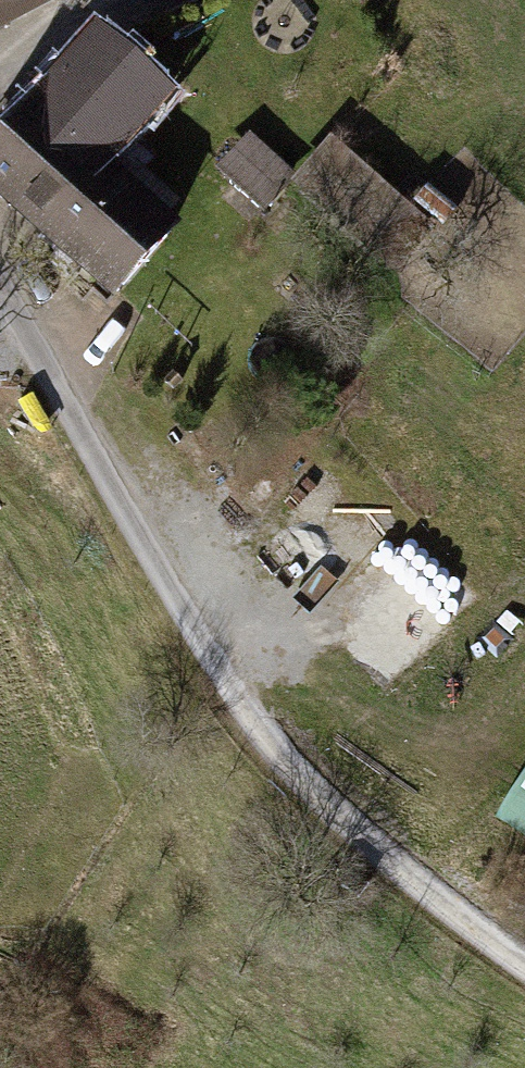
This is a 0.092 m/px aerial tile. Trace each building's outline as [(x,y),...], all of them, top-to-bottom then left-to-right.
[(62,0),(0,0),(0,33),(62,0)] [(112,305),(182,227),(113,165),(142,132),(64,63),(0,135),(0,204),(112,305)] [(263,210),(299,173),(254,129),(218,166),(263,210)] [(372,284),(431,219),(337,134),(278,199),(372,284)] [(227,499),(272,559),(316,527),(364,592),(398,567),(305,441),(227,499)] [(511,831),(524,836),(524,787),(511,831)]
